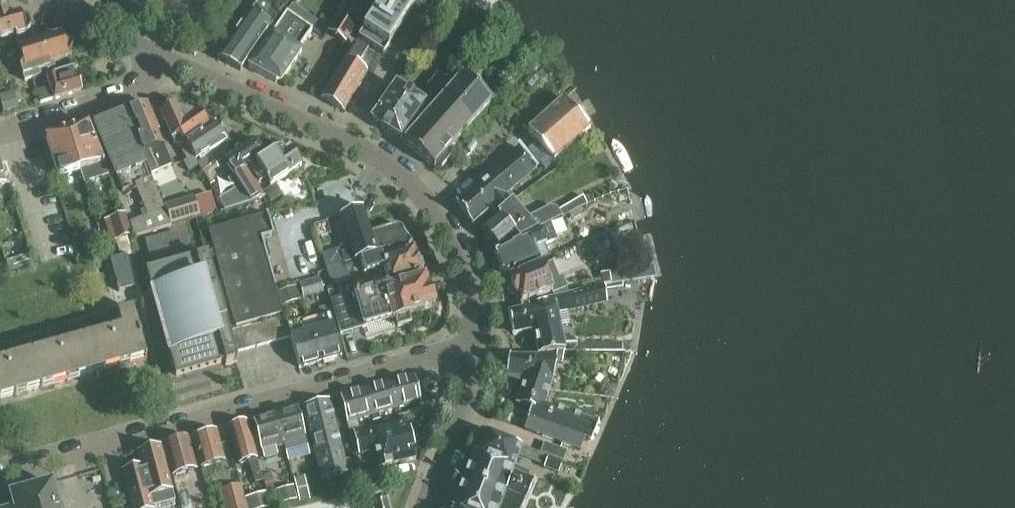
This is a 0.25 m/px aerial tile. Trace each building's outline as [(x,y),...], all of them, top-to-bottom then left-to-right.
[(124,3),(140,15),(156,0),(120,0),(124,3)] [(290,0),(261,0),(251,12),(219,58),(218,60),(241,71),(290,0)] [(332,31),(349,41),(375,0),(351,0),(332,31)] [(384,54),(419,0),(383,0),(358,38),(384,54)] [(15,33),(16,35),(25,32),(25,31),(27,30),(30,26),(27,17),(22,16),(20,16),(19,14),(11,17),(8,9),(0,5),(0,38),(15,33)] [(249,68),(276,83),(282,81),(302,52),(299,50),(312,31),(287,13),(249,68)] [(19,49),(24,64),(20,65),(24,80),(40,76),(39,71),(50,67),(48,63),(66,57),(73,43),(60,36),(59,36),(51,31),(46,40),(19,49)] [(415,38),(405,52),(414,58),(424,44),(415,38)] [(327,88),(322,99),(329,103),(335,106),(338,108),(344,112),(367,73),(371,75),(375,70),(376,67),(381,59),(355,43),(343,62),(332,80),(331,80),(327,88)] [(49,85),(37,89),(41,102),(53,98),(54,99),(81,91),(73,66),(46,74),(49,85)] [(427,87),(435,94),(445,82),(437,75),(427,87)] [(436,166),(437,165),(490,104),(490,105),(492,103),(462,76),(404,142),(434,168),(436,166)] [(372,121),(400,140),(425,104),(395,85),(372,121)] [(0,96),(5,113),(20,108),(15,91),(0,96)] [(528,131),(537,142),(528,150),(545,169),(590,129),(564,100),(528,131)] [(129,112),(126,113),(146,165),(150,174),(160,170),(173,164),(165,147),(147,104),(129,111),(129,112)] [(176,105),(160,112),(174,144),(175,144),(178,145),(187,108),(185,113),(179,111),(176,105)] [(187,108),(178,145),(180,146),(179,148),(183,153),(190,149),(185,141),(205,128),(209,125),(199,111),(194,115),(187,113),(188,108),(187,108)] [(122,113),(94,124),(94,126),(97,133),(109,159),(110,158),(115,171),(123,191),(135,187),(147,215),(129,223),(135,237),(171,226),(171,225),(166,212),(163,206),(162,203),(157,190),(155,186),(154,185),(150,174),(146,165),(126,113),(125,111),(122,113)] [(205,128),(185,141),(190,149),(196,160),(227,141),(216,122),(209,125),(205,128)] [(68,133),(80,171),(84,183),(109,176),(104,164),(88,125),(73,130),(73,131),(68,133)] [(59,178),(80,171),(68,133),(63,135),(62,133),(46,138),(59,178)] [(233,190),(218,200),(225,211),(254,201),(267,198),(262,190),(262,189),(261,188),(259,184),(255,179),(249,168),(250,167),(249,167),(266,156),(258,143),(250,141),(226,158),(224,159),(236,176),(228,181),(232,187),(233,190)] [(250,167),(249,168),(255,179),(259,184),(261,182),(265,180),(269,187),(269,188),(271,186),(275,184),(276,183),(303,166),(298,158),(297,157),(292,149),(287,153),(282,146),(250,167)] [(463,196),(456,203),(473,225),(493,207),(499,215),(513,203),(507,195),(535,170),(518,148),(497,167),(463,196)] [(190,149),(183,153),(187,160),(194,156),(190,149)] [(187,160),(183,162),(189,171),(199,165),(194,156),(187,160)] [(208,168),(204,171),(206,175),(214,177),(215,171),(208,168)] [(283,194),(276,183),(275,184),(271,186),(269,188),(264,191),(272,202),(283,194)] [(194,196),(165,205),(167,211),(171,225),(183,221),(200,216),(196,202),(194,196)] [(499,215),(483,229),(498,247),(504,245),(516,234),(520,239),(531,233),(550,223),(570,212),(579,207),(587,203),(583,196),(557,210),(554,207),(550,207),(527,219),(513,203),(499,215)] [(579,207),(570,212),(573,218),(583,213),(579,207)] [(340,247),(322,253),(327,269),(334,267),(345,264),(361,259),(362,258),(381,251),(399,246),(413,241),(401,224),(396,223),(371,232),(363,210),(342,217),(341,217),(341,218),(342,218),(345,229),(352,250),(342,253),(340,248),(340,247)] [(117,241),(132,236),(125,213),(109,219),(117,241)] [(209,231),(212,241),(236,327),(280,315),(283,315),(281,308),(282,307),(281,304),(279,293),(277,294),(261,238),(273,234),(268,216),(256,220),(256,218),(209,231)] [(518,242),(495,254),(498,260),(497,260),(502,273),(506,275),(539,262),(539,261),(548,258),(543,245),(557,240),(550,223),(531,233),(533,237),(518,242)] [(145,239),(150,256),(181,247),(177,230),(145,239)] [(73,241),(72,241),(76,253),(81,252),(105,245),(102,232),(101,233),(89,236),(78,240),(73,241)] [(362,258),(361,259),(365,272),(384,266),(389,283),(422,274),(421,272),(424,267),(422,260),(417,257),(414,248),(382,258),(381,253),(362,258)] [(29,255),(5,262),(9,273),(33,265),(29,255)] [(110,260),(119,292),(136,287),(127,256),(110,260)] [(147,272),(177,377),(225,363),(226,366),(237,363),(208,256),(147,272)] [(510,279),(511,280),(508,285),(510,293),(516,294),(519,296),(522,303),(569,293),(563,277),(558,278),(552,263),(543,266),(510,279)] [(334,267),(327,269),(332,285),(350,279),(345,264),(334,267)] [(656,277),(654,265),(610,272),(611,284),(656,277)] [(300,284),(303,295),(323,290),(320,278),(300,284)] [(331,301),(341,335),(364,328),(366,334),(390,327),(388,321),(395,319),(398,327),(411,323),(409,315),(412,314),(412,313),(434,307),(433,304),(436,299),(434,292),(429,290),(425,278),(390,288),(389,284),(331,301)] [(535,331),(538,353),(566,353),(564,343),(559,324),(570,322),(567,311),(608,303),(604,285),(522,303),(523,308),(509,311),(514,335),(535,331)] [(297,287),(278,292),(279,293),(281,304),(300,299),(297,287)] [(127,312),(117,314),(121,329),(0,363),(0,397),(0,396),(1,398),(15,394),(15,396),(17,395),(16,392),(26,389),(27,391),(41,387),(41,389),(43,388),(42,385),(52,382),(53,384),(67,380),(67,381),(69,381),(68,378),(78,375),(79,376),(93,372),(93,374),(95,374),(94,370),(104,368),(105,369),(119,365),(119,367),(121,366),(120,363),(130,360),(131,362),(145,358),(145,360),(147,359),(133,310),(127,312)] [(323,328),(311,331),(320,362),(342,355),(330,314),(320,317),(323,328)] [(284,317),(273,320),(279,340),(289,338),(284,317)] [(273,320),(263,323),(268,343),(279,340),(273,320)] [(320,362),(311,331),(301,334),(297,322),(287,326),(299,368),(320,362)] [(263,323),(252,326),(257,347),(268,343),(263,323)] [(251,325),(241,328),(247,349),(257,347),(252,326),(251,325)] [(247,349),(241,328),(229,331),(235,353),(247,349)] [(576,343),(564,343),(566,353),(576,353),(576,343)] [(507,377),(523,383),(525,384),(526,381),(534,383),(534,385),(540,387),(540,386),(550,390),(554,380),(555,362),(562,363),(566,353),(538,353),(539,356),(510,357),(507,377)] [(390,383),(397,409),(421,403),(414,376),(390,383)] [(525,384),(523,383),(523,385),(517,404),(533,409),(525,430),(581,450),(586,437),(593,440),(599,423),(545,404),(550,390),(540,386),(540,387),(534,385),(534,383),(526,381),(525,384)] [(366,389),(373,416),(397,409),(390,383),(366,389)] [(351,432),(354,431),(359,430),(357,420),(373,416),(366,389),(342,396),(349,422),(351,432)] [(304,407),(310,431),(336,424),(329,400),(304,407)] [(275,415),(284,446),(286,453),(308,447),(297,409),(275,415)] [(284,446),(275,415),(254,421),(264,458),(278,455),(276,448),(284,446)] [(229,427),(239,464),(249,462),(255,483),(264,481),(257,459),(247,422),(229,427)] [(359,430),(354,431),(359,455),(375,451),(379,467),(416,459),(407,422),(370,431),(370,427),(359,430)] [(310,431),(317,455),(342,449),(336,424),(310,431)] [(193,437),(201,468),(225,461),(216,431),(193,437)] [(454,507),(524,507),(535,481),(529,479),(532,474),(515,467),(519,455),(545,465),(545,468),(559,473),(563,463),(482,431),(455,507),(454,507)] [(165,445),(173,476),(196,469),(188,438),(165,445)] [(541,452),(564,460),(567,450),(545,442),(541,452)] [(175,501),(161,446),(137,452),(141,466),(122,471),(132,507),(154,507),(153,506),(175,501)] [(342,449),(317,455),(323,480),(353,472),(349,460),(345,461),(342,449)] [(386,482),(383,467),(360,472),(364,487),(386,482)] [(264,476),(263,476),(268,492),(274,490),(273,485),(274,485),(271,474),(264,476)] [(305,476),(295,478),(297,490),(307,488),(308,488),(305,476)] [(348,481),(351,489),(362,486),(360,478),(348,481)] [(58,505),(52,484),(10,496),(13,507),(59,507),(58,505)] [(229,507),(247,507),(241,485),(224,489),(229,507)] [(294,486),(277,491),(280,504),(297,499),(294,486)] [(297,490),(300,502),(311,499),(308,488),(307,488),(297,490)] [(271,507),(269,499),(267,493),(245,499),(247,507),(271,507)] [(372,502),(373,507),(390,507),(387,498),(382,495),(375,497),(372,502)]
